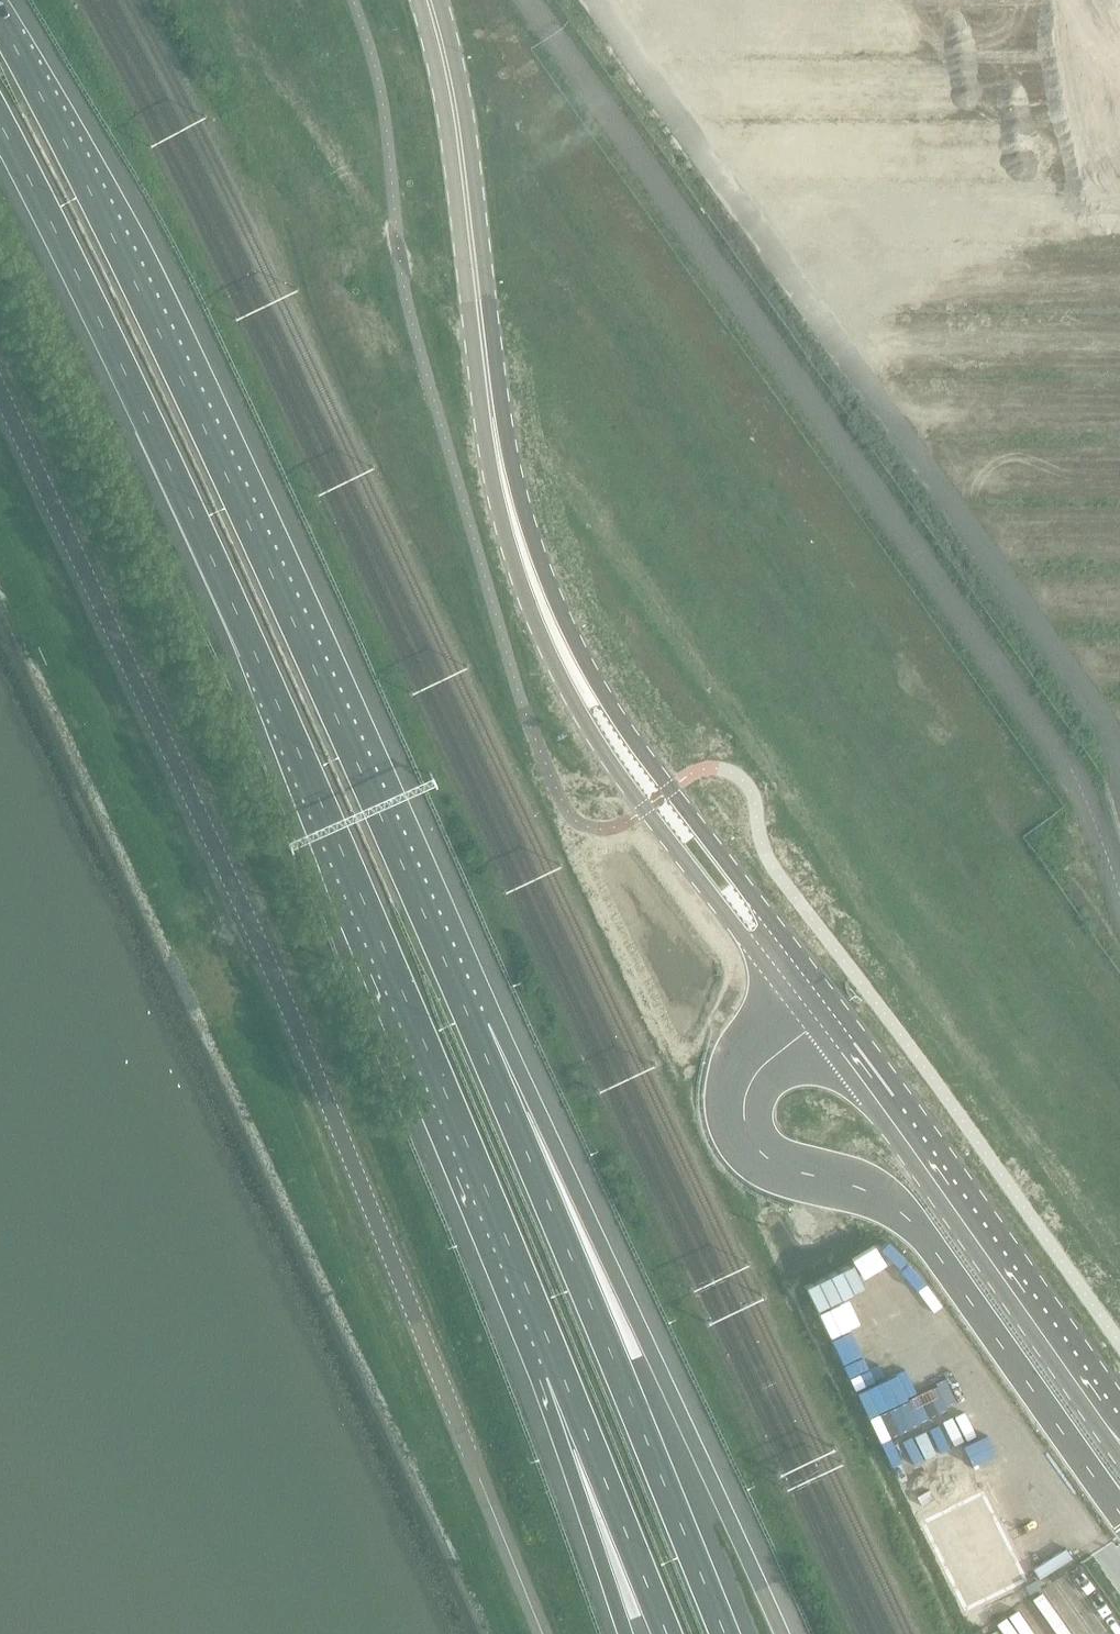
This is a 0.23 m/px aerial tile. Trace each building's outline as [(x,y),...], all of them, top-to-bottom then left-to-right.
[(964,1448),(975,1470),(984,1466),(974,1443),(964,1448)] [(983,1493),(923,1522),(966,1610),(1026,1580),(983,1493)] [(1066,1548),(1033,1569),(1040,1580),(1073,1559),(1066,1548)]
